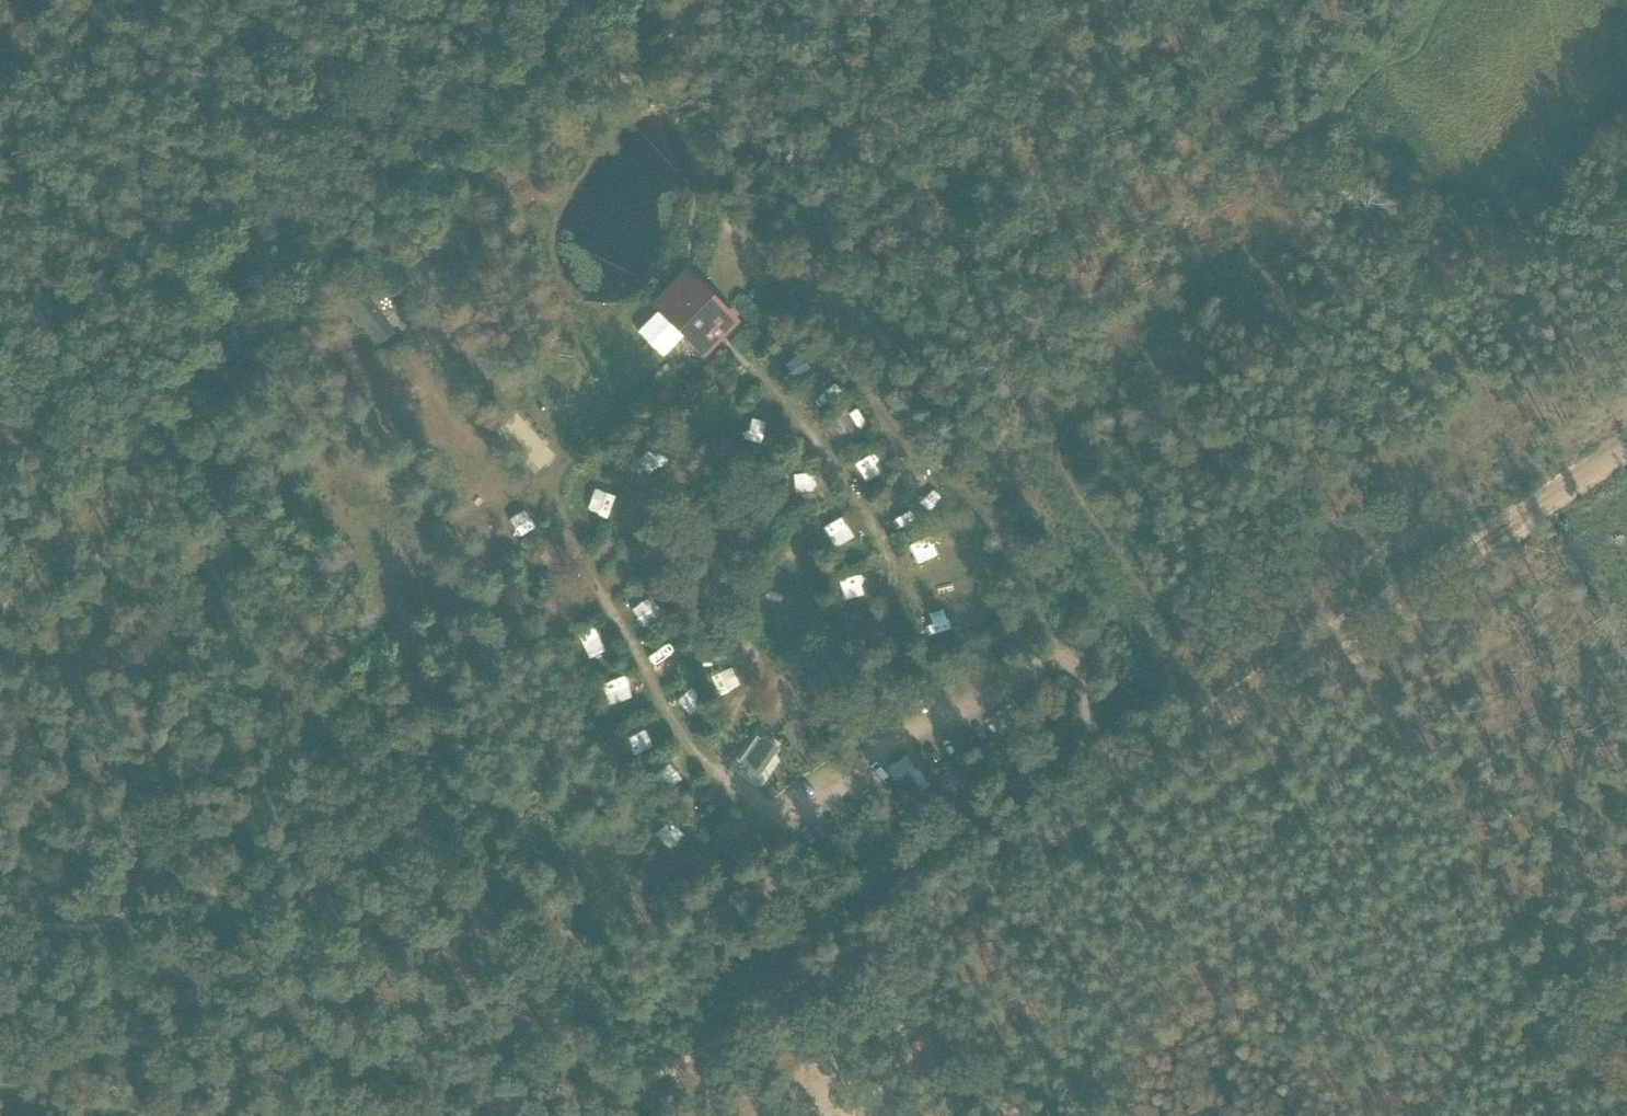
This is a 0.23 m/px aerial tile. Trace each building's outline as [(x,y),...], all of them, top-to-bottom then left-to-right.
[(699,296),(702,293),(688,279),(676,291),(674,290),(656,308),(702,353),(711,344),(712,345),(721,336),(720,335),(729,326),(699,296)] [(359,321),(377,346),(395,334),(363,291),(343,307),(355,324),(359,321)] [(847,404),(831,419),(845,434),(861,419),(847,404)] [(750,441),(768,435),(762,418),(744,423),(750,441)] [(846,467),(861,483),(874,471),(859,455),(846,467)] [(793,495),(813,493),(811,473),(792,475),(793,495)] [(601,522),(618,508),(601,489),(585,503),(601,522)] [(890,493),(872,502),(881,519),(899,510),(890,493)] [(836,544),(851,530),(838,515),(823,529),(836,544)] [(948,549),(966,547),(963,528),(945,531),(948,549)] [(924,537),(905,544),(911,561),(930,555),(924,537)] [(850,600),(867,588),(856,572),(839,583),(850,600)] [(623,676),(603,681),(610,708),(630,703),(623,676)] [(763,738),(744,765),(758,776),(778,748),(763,738)] [(960,762),(937,778),(949,796),(972,779),(960,762)] [(897,770),(878,782),(887,798),(884,800),(890,809),(898,804),(894,797),(908,788),(897,770)]
